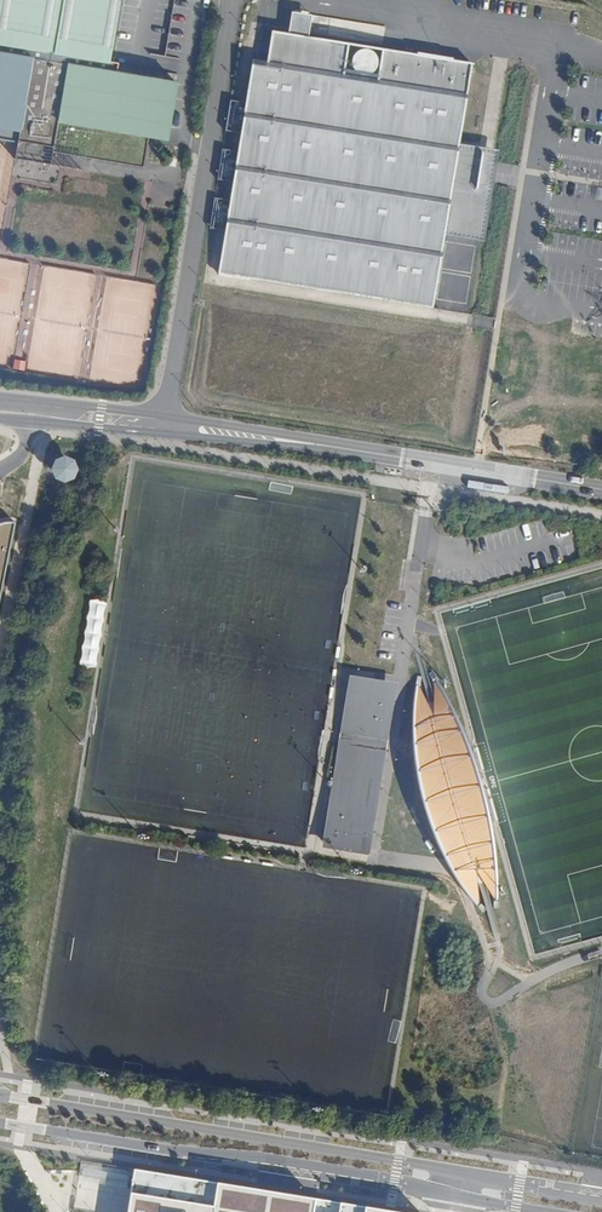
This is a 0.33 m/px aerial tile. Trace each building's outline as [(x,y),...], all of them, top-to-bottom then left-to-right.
[(18,143),(16,159),(51,166),(54,153),(86,159),(145,169),(150,138),(169,141),(179,85),(118,74),(120,64),(111,63),(122,0),(0,0),(0,140),(18,143)] [(293,13),(289,34),(309,38),(313,16),(293,13)] [(460,144),(473,64),(382,49),(377,80),(343,75),(343,72),(344,66),(348,44),(309,38),(289,34),(273,32),(268,62),(254,60),(219,274),(434,308),(445,236),(446,232),(467,235),(477,166),(479,159),(458,155),(460,144)] [(370,50),(365,49),(363,49),(359,50),(354,53),(352,56),(351,59),(351,63),(352,67),(353,68),(353,70),(354,70),(357,73),(361,75),(365,75),(369,74),(372,72),(376,68),(377,65),(377,63),(376,57),(375,54),(372,52),(370,50)] [(485,243),(500,150),(460,144),(458,155),(479,159),(477,166),(467,235),(446,232),(445,236),(485,243)] [(86,159),(54,153),(51,166),(84,171),(86,159)] [(64,461),(57,464),(55,470),(57,477),(64,480),(70,477),(73,471),(70,464),(64,461)] [(17,522),(1,522),(0,523),(0,600),(17,522)] [(102,605),(94,603),(84,664),(92,666),(102,605)] [(432,672),(428,674),(434,684),(438,681),(432,672)] [(350,735),(351,735),(350,741),(340,739),(323,843),(369,850),(384,754),(384,753),(383,751),(382,750),(376,749),(378,739),(380,740),(386,704),(386,699),(383,692),(379,688),(375,686),(371,685),(368,685),(364,686),(361,687),(357,690),(354,694),(353,698),(347,732),(348,733),(349,734),(350,735)] [(432,702),(428,703),(428,711),(424,740),(423,762),(423,774),(424,784),(426,795),(429,805),(435,820),(439,830),(442,834),(453,851),(464,865),(476,880),(478,884),(485,883),(483,871),(483,850),(482,830),(480,813),(476,795),(471,796),(470,792),(454,796),(452,791),(469,787),(468,782),(472,781),(471,777),(466,763),(460,749),(453,736),(440,715),(434,702),(432,702)] [(479,902),(476,905),(483,913),(486,910),(479,902)] [(130,1171),(124,1211),(405,1211),(130,1171)]
